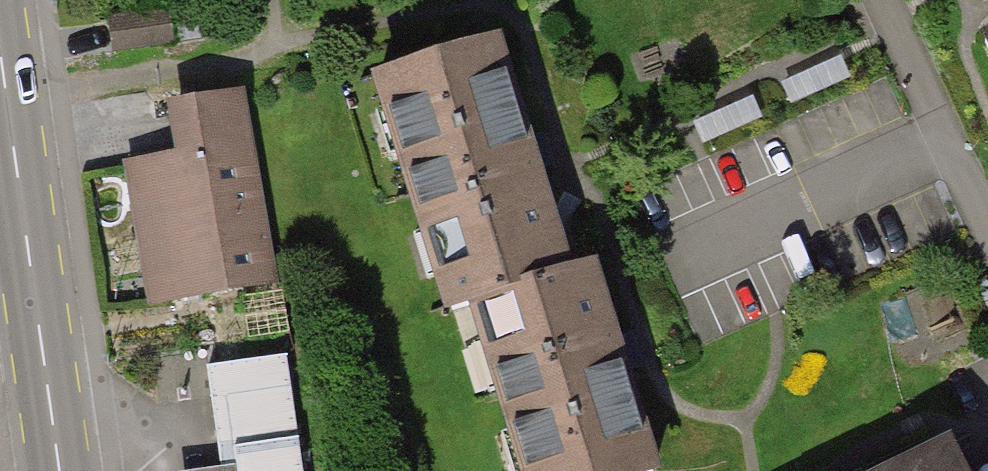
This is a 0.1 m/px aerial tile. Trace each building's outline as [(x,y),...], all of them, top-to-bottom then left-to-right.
[(562,254),(491,40),(369,81),(440,294),(458,287),(562,254)] [(835,58),(780,84),(791,106),(845,80),(835,58)] [(247,89),(173,102),(178,131),(181,148),(123,158),(125,169),(149,304),(281,282),(247,89)] [(753,99),(693,123),(702,145),(762,120),(753,99)] [(458,287),(517,470),(647,470),(576,250),(562,254),(458,287)] [(276,359),(200,371),(214,463),(291,451),(276,359)] [(951,442),(897,467),(899,470),(965,470),(951,442)] [(214,463),(219,470),(294,470),(291,451),(214,463)]
